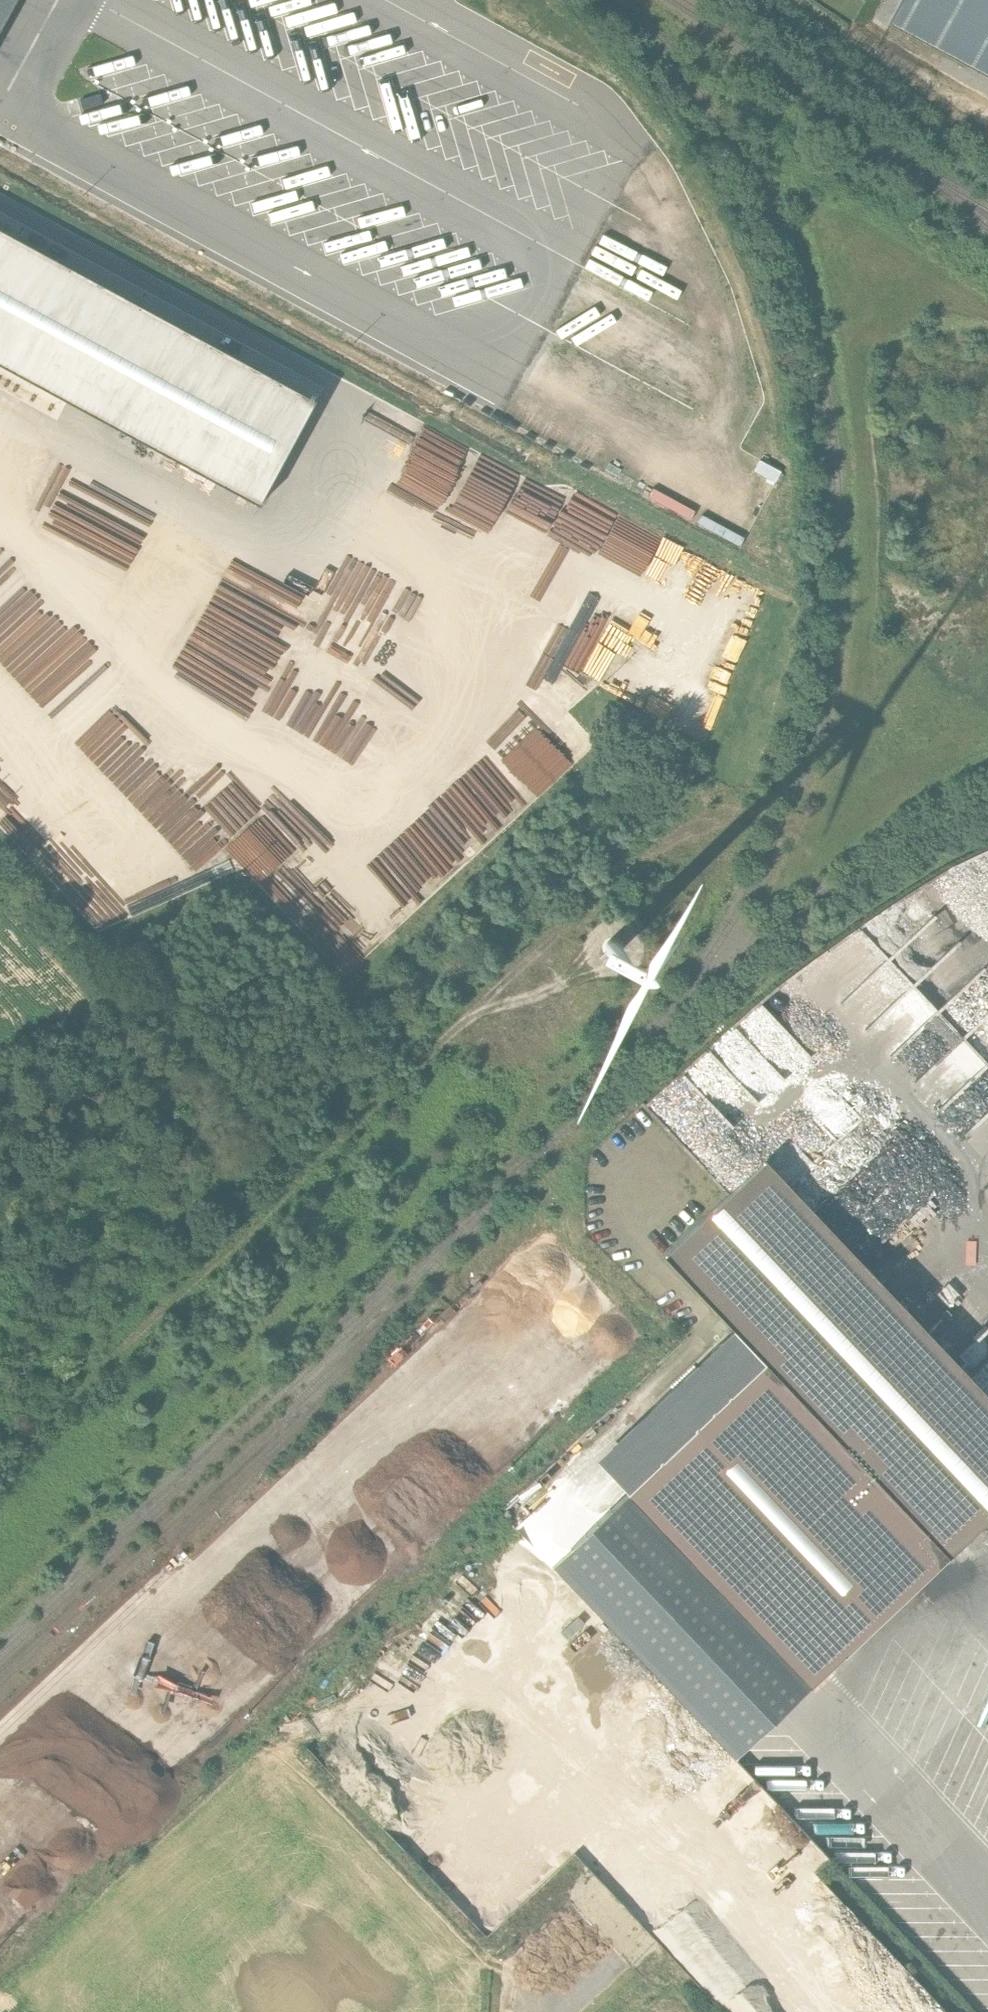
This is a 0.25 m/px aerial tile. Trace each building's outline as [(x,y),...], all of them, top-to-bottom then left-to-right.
[(17,0),(0,0),(0,31),(17,0)] [(889,24),(987,77),(987,0),(902,0),(889,24)] [(0,232),(0,360),(259,503),(313,404),(0,232)] [(575,751),(601,752),(569,716),(565,724),(537,724),(526,746),(524,743),(501,764),(496,772),(489,772),(477,759),(436,795),(436,825),(427,833),(427,847),(426,848),(416,843),(411,855),(390,854),(390,899),(379,894),(377,899),(377,911),(385,915),(390,905),(390,921),(399,921),(552,787),(552,773),(557,776),(575,760),(575,751)] [(551,1564),(733,1757),(811,1684),(798,1670),(931,1543),(945,1559),(987,1518),(987,1398),(763,1160),(660,1257),(762,1364),(551,1564)]
